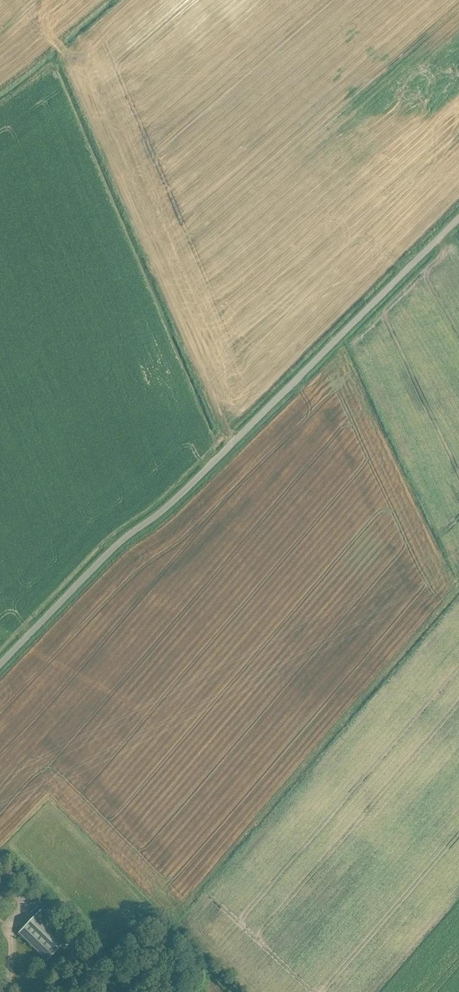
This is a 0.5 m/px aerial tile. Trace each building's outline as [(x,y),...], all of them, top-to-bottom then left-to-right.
[(18,933),(47,961),(70,938),(41,910),(18,933)] [(206,959),(198,968),(204,973),(212,965),(206,959)]
